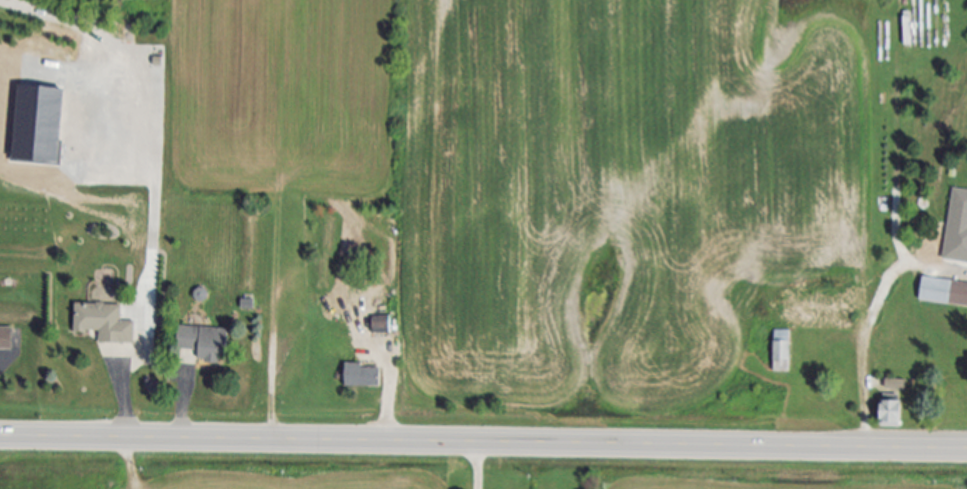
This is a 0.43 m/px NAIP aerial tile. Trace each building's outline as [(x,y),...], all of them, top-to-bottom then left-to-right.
[(64,163),(68,88),(23,85),(18,161),(64,163)] [(955,190),(966,191),(966,265),(961,264),(965,228),(950,226),(955,190)] [(922,278),(966,283),(966,308),(919,302),(922,278)] [(100,345),(100,334),(75,333),(75,304),(123,305),(123,322),(134,322),(134,345),(100,345)] [(373,317),(390,317),(390,334),(373,334),(373,317)] [(198,365),(198,359),(179,359),(180,328),(229,329),(228,365),(198,365)] [(12,350),(0,350),(0,329),(12,329),(12,350)] [(791,373),(774,373),(774,341),(791,341),(791,373)] [(381,387),(346,387),(346,364),(381,364),(381,387)] [(908,379),(888,379),(888,389),(908,388),(908,379)] [(907,401),(881,400),(880,427),(906,428),(907,401)]
